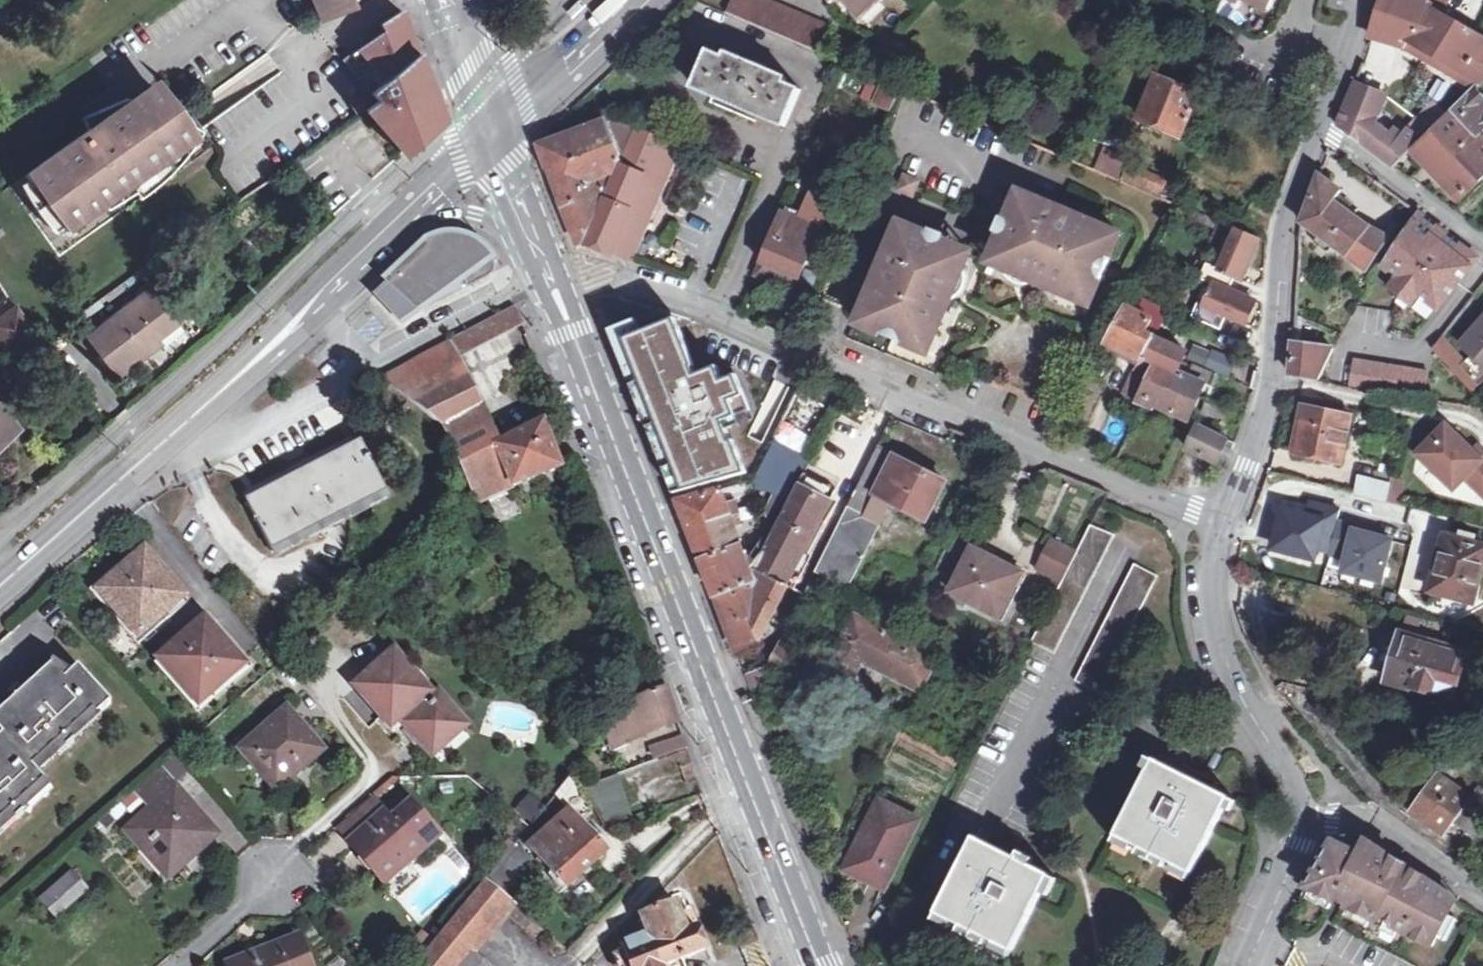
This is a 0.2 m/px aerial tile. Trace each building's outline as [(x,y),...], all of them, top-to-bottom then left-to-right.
[(321,20),(352,7),(348,0),(312,0),(321,20)] [(588,0),(582,0),(572,10),(577,15),(591,3),(588,0)] [(821,52),(832,26),(771,0),(732,0),(727,12),(821,52)] [(855,13),(868,0),(842,0),(855,13)] [(855,13),(859,17),(877,0),(868,0),(855,13)] [(1270,9),(1274,0),(1251,0),(1270,9)] [(1372,38),(1405,50),(1408,41),(1482,83),(1482,37),(1433,7),(1434,6),(1424,0),(1384,0),(1372,38)] [(1440,9),(1445,0),(1424,0),(1434,6),(1440,9)] [(378,101),(365,110),(408,159),(446,125),(402,10),(380,25),(384,33),(358,49),(343,59),(378,101)] [(712,51),(696,89),(786,128),(803,90),(764,73),(767,64),(754,58),(750,67),(712,51)] [(1156,76),(1139,118),(1183,136),(1201,95),(1156,76)] [(904,87),(890,81),(881,104),(894,110),(904,87)] [(1362,145),(1375,128),(1386,97),(1354,85),(1337,128),(1362,145)] [(1413,151),(1461,201),(1482,180),(1482,179),(1482,97),(1477,90),(1475,88),(1450,114),(1447,117),(1431,133),(1413,151)] [(57,222),(68,236),(106,211),(109,215),(140,195),(135,188),(154,172),(159,180),(171,168),(166,161),(191,142),(178,124),(171,120),(173,117),(154,92),(131,108),(102,130),(92,138),(90,135),(27,182),(38,196),(44,192),(63,218),(57,222)] [(351,104),(357,113),(372,102),(366,94),(351,104)] [(99,123),(102,130),(131,108),(127,103),(99,123)] [(1431,133),(1447,117),(1439,108),(1430,117),(1425,113),(1418,120),(1431,133)] [(1413,151),(1431,133),(1418,120),(1402,136),(1395,131),(1389,139),(1375,128),(1362,145),(1383,159),(1395,168),(1413,151)] [(586,244),(634,129),(608,123),(606,121),(541,145),(543,149),(579,246),(586,244)] [(634,129),(586,244),(612,256),(614,254),(634,262),(683,147),(636,126),(634,129)] [(1124,178),(1130,164),(1133,158),(1108,148),(1098,170),(1123,181),(1124,178)] [(1130,164),(1124,178),(1159,193),(1165,179),(1130,164)] [(906,175),(900,189),(914,195),(920,181),(906,175)] [(1320,178),(1302,226),(1319,238),(1333,248),(1367,272),(1388,240),(1334,204),(1342,193),(1320,178)] [(1014,205),(1035,197),(1020,191),(1014,205)] [(1002,234),(996,247),(1005,268),(1078,299),(1099,291),(1117,249),(1107,228),(1035,197),(1014,205),(1009,218),(1002,234)] [(1182,206),(1178,214),(1200,222),(1204,214),(1182,206)] [(782,213),(762,261),(764,263),(759,276),(783,286),(795,292),(801,278),(812,253),(817,243),(822,230),(820,229),(822,223),(808,218),(806,223),(782,213)] [(1477,258),(1418,213),(1381,267),(1399,280),(1420,296),(1438,310),(1477,258)] [(1204,214),(1200,222),(1217,229),(1222,221),(1204,214)] [(1002,234),(1009,218),(1003,216),(997,231),(1002,234)] [(895,239),(917,230),(902,223),(895,239)] [(1107,228),(1117,249),(1123,235),(1107,228)] [(929,235),(946,242),(948,236),(931,229),(929,235)] [(1262,239),(1241,229),(1223,270),(1210,264),(1203,280),(1216,286),(1207,305),(1201,302),(1194,318),(1223,330),(1230,316),(1231,314),(1249,322),(1258,302),(1233,291),(1239,277),(1244,279),(1262,239)] [(895,239),(865,309),(875,331),(915,348),(937,340),(967,268),(959,247),(946,242),(929,235),(917,230),(895,239)] [(434,237),(388,280),(393,284),(379,297),(405,320),(423,309),(490,275),(494,270),(494,265),(492,260),(489,258),(487,257),(482,258),(480,248),(466,245),(461,244),(434,237)] [(1333,248),(1319,238),(1315,243),(1329,253),(1333,248)] [(959,247),(967,268),(973,253),(959,247)] [(1005,268),(996,247),(990,261),(1005,268)] [(1420,296),(1399,280),(1391,290),(1412,306),(1420,296)] [(153,289),(90,338),(118,375),(150,351),(146,347),(177,322),(153,289)] [(1099,291),(1078,299),(1092,305),(1099,291)] [(1133,295),(1107,343),(1143,360),(1156,338),(1161,328),(1170,313),(1133,295)] [(450,342),(456,357),(523,323),(516,306),(450,342)] [(0,323),(0,340),(9,353),(37,333),(21,308),(0,323)] [(875,331),(865,309),(859,324),(875,331)] [(1441,339),(1449,347),(1472,318),(1463,311),(1441,339)] [(686,483),(692,497),(741,483),(723,432),(730,429),(727,422),(754,409),(740,375),(726,380),(721,367),(709,371),(700,375),(679,319),(643,332),(639,323),(613,333),(617,342),(622,356),(634,352),(684,483),(686,483)] [(1461,347),(1482,367),(1482,322),(1461,347)] [(1156,338),(1189,353),(1193,343),(1166,331),(1161,328),(1156,338)] [(1143,360),(1137,372),(1127,392),(1139,398),(1156,406),(1164,408),(1175,384),(1184,388),(1193,369),(1183,365),(1189,353),(1156,338),(1143,360)] [(1449,368),(1460,358),(1449,347),(1441,339),(1433,350),(1449,368)] [(937,340),(915,348),(931,355),(937,340)] [(515,487),(563,468),(553,445),(544,424),(496,448),(456,357),(450,342),(382,378),(384,381),(443,428),(475,497),(479,504),(515,487)] [(1319,382),(1334,350),(1294,345),(1291,377),(1313,381),(1319,382)] [(1214,355),(1196,348),(1191,361),(1231,377),(1237,361),(1215,352),(1214,355)] [(1454,373),(1464,363),(1460,358),(1449,368),(1454,373)] [(1458,377),(1472,391),(1482,382),(1464,363),(1454,373),(1458,377)] [(1175,384),(1164,408),(1186,418),(1197,396),(1209,400),(1219,375),(1195,364),(1193,369),(1184,388),(1175,384)] [(1430,376),(1356,364),(1352,389),(1426,400),(1430,376)] [(776,434),(801,448),(826,402),(801,388),(776,434)] [(1209,402),(1205,415),(1229,423),(1233,411),(1209,402)] [(1323,455),(1322,462),(1342,466),(1352,417),(1305,408),(1296,450),(1323,455)] [(0,414),(0,443),(1,442),(3,442),(15,431),(0,414)] [(1187,450),(1214,462),(1226,438),(1199,425),(1187,450)] [(1447,427),(1418,457),(1453,490),(1464,478),(1482,496),(1482,459),(1482,460),(1473,452),(1447,427)] [(362,443),(247,502),(274,554),(388,494),(362,443)] [(1477,448),(1473,452),(1482,460),(1482,459),(1482,454),(1477,448)] [(816,572),(849,589),(883,524),(868,516),(880,494),(929,519),(947,484),(879,449),(816,572)] [(1323,455),(1296,450),(1295,456),(1322,462),(1323,455)] [(800,485),(832,501),(838,490),(806,473),(800,485)] [(1356,495),(1385,503),(1390,484),(1360,477),(1356,495)] [(1386,503),(1400,507),(1406,482),(1391,478),(1390,484),(1385,503),(1386,503)] [(691,529),(692,535),(734,520),(732,515),(726,501),(736,499),(746,495),(742,483),(741,483),(692,497),(679,500),(691,529)] [(753,567),(786,585),(805,551),(832,501),(800,485),(788,508),(774,535),(767,551),(753,567)] [(726,501),(732,515),(740,512),(736,499),(726,501)] [(774,535),(788,508),(773,500),(766,512),(774,535)] [(1313,520),(1285,513),(1276,549),(1314,559),(1316,550),(1330,553),(1338,524),(1341,512),(1316,506),(1313,520)] [(758,580),(752,569),(749,564),(737,530),(742,529),(744,526),(742,521),(738,519),(734,520),(692,535),(717,597),(758,580)] [(1355,528),(1338,524),(1330,553),(1329,555),(1347,559),(1360,563),(1356,577),(1381,583),(1392,542),(1354,532),(1355,528)] [(1063,582),(1033,642),(1056,654),(1115,538),(1092,526),(1078,554),(1063,582)] [(1458,541),(1473,545),(1475,538),(1460,534),(1458,541)] [(1431,592),(1472,604),(1482,562),(1482,548),(1473,545),(1458,541),(1445,538),(1431,592)] [(1039,570),(1063,582),(1078,554),(1054,541),(1039,570)] [(1022,574),(975,550),(953,592),(955,594),(971,601),(1001,617),(1022,574)] [(786,585),(796,590),(814,556),(805,551),(786,585)] [(146,553),(101,592),(141,637),(184,597),(146,553)] [(1360,563),(1347,559),(1343,573),(1356,577),(1360,563)] [(1136,565),(1077,681),(1100,693),(1159,576),(1136,565)] [(727,622),(737,650),(760,638),(755,627),(770,619),(764,610),(775,606),(786,585),(753,567),(752,569),(758,580),(717,597),(727,622)] [(971,601),(955,594),(951,601),(967,609),(971,601)] [(939,658),(857,615),(833,662),(857,674),(864,661),(922,691),(939,658)] [(206,622),(161,660),(194,698),(215,680),(220,686),(244,665),(206,622)] [(769,666),(759,686),(773,693),(783,675),(797,682),(808,659),(795,652),(800,642),(785,634),(769,666)] [(1459,654),(1404,638),(1391,682),(1451,700),(1457,681),(1452,679),(1459,654)] [(417,676),(397,654),(361,685),(372,697),(393,719),(399,714),(406,722),(405,724),(428,749),(441,739),(446,744),(464,728),(456,719),(460,716),(442,695),(434,701),(415,678),(417,676)] [(759,686),(769,666),(747,675),(755,694),(759,686)] [(9,816),(18,821),(25,815),(19,808),(46,784),(33,769),(59,746),(68,752),(75,745),(68,737),(96,713),(99,717),(112,706),(80,670),(67,681),(54,667),(0,716),(0,732),(4,737),(0,741),(0,824),(9,816)] [(678,723),(668,692),(662,675),(645,693),(647,698),(637,701),(617,724),(628,745),(650,731),(678,723)] [(215,680),(194,698),(200,704),(220,686),(215,680)] [(393,719),(372,697),(368,700),(388,723),(393,719)] [(324,751),(288,711),(241,751),(251,763),(259,756),(271,770),(265,775),(278,790),(324,751)] [(617,724),(608,734),(617,749),(628,745),(617,724)] [(687,748),(682,737),(667,743),(668,746),(654,752),(657,759),(687,748)] [(1157,760),(1120,834),(1192,872),(1229,797),(1188,775),(1157,760)] [(152,809),(176,788),(162,773),(139,794),(152,809)] [(573,776),(555,797),(570,813),(531,848),(568,889),(607,854),(582,825),(594,815),(580,791),(573,776)] [(606,827),(633,818),(618,777),(584,790),(606,827)] [(1414,815),(1444,836),(1453,824),(1480,843),(1482,839),(1482,816),(1479,813),(1480,812),(1467,803),(1471,798),(1440,777),(1414,815)] [(152,809),(128,831),(144,849),(147,846),(161,862),(158,865),(169,878),(183,865),(180,861),(194,850),(196,853),(217,834),(176,788),(152,809)] [(515,812),(533,826),(547,807),(529,794),(515,812)] [(920,819),(882,800),(865,834),(870,837),(853,872),(886,888),(920,819)] [(376,831),(370,824),(372,823),(383,813),(371,801),(338,830),(349,842),(355,849),(376,831)] [(385,883),(438,836),(412,807),(392,824),(383,813),(372,823),(370,824),(376,831),(355,849),(385,883)] [(1192,872),(1120,834),(1116,842),(1189,879),(1192,872)] [(977,838),(940,912),(1014,949),(1050,875),(994,847),(977,838)] [(1329,849),(1307,887),(1377,920),(1378,917),(1434,946),(1457,900),(1371,845),(1365,841),(1346,838),(1329,849)] [(487,881),(505,895),(534,860),(516,844),(486,880),(487,881)] [(396,897),(420,877),(412,868),(389,888),(396,897)] [(72,874),(41,900),(50,910),(80,883),(72,874)] [(418,965),(460,965),(513,902),(505,895),(487,881),(418,965)] [(80,883),(50,910),(57,917),(87,890),(80,883)] [(624,947),(632,965),(687,965),(685,960),(707,951),(695,920),(691,908),(681,911),(679,905),(643,919),(649,934),(639,937),(640,940),(624,947)] [(1014,949),(940,912),(937,919),(1010,956),(1014,949)] [(229,965),(309,965),(299,938),(229,965)]
